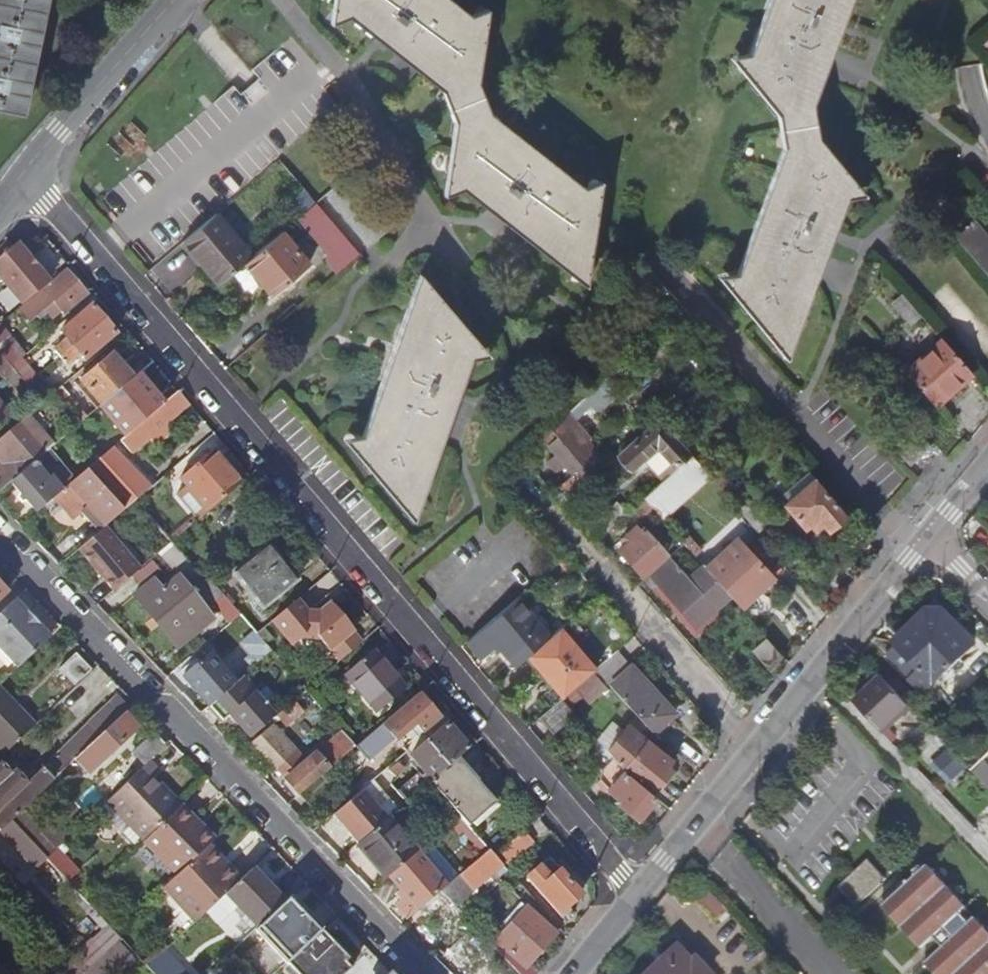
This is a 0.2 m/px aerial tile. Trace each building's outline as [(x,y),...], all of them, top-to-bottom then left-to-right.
[(21,115),(46,0),(0,0),(0,110),(21,115)] [(331,10),(339,10),(441,91),(453,122),(444,181),(451,182),(568,275),(571,271),(585,274),(597,195),(590,195),(488,114),(474,82),(484,23),(477,21),(449,0),(333,0),(331,10)] [(776,349),(787,339),(792,341),(811,287),(813,282),(823,255),(829,240),(831,234),(848,188),(854,184),(816,138),(810,105),(839,26),(841,20),(849,0),(766,0),(742,65),(737,69),(748,82),(776,115),(778,127),(781,148),(773,171),(755,219),(732,283),(726,289),(756,324),(776,349)] [(348,174),(325,193),(368,246),(391,227),(348,174)] [(357,255),(314,202),(304,211),(313,221),(305,227),(326,252),(325,261),(336,273),(357,255)] [(250,256),(214,214),(181,241),(218,284),(243,262),(250,256)] [(987,276),(987,249),(968,227),(956,238),(987,275),(987,276)] [(308,262),(281,231),(250,256),(243,262),(271,294),(308,262)] [(0,259),(0,281),(22,306),(50,283),(17,245),(0,259)] [(43,293),(20,312),(30,325),(54,305),(64,316),(87,296),(68,274),(44,294),(43,293)] [(358,446),(353,450),(404,510),(414,501),(420,502),(451,412),(456,397),(459,389),(473,349),(478,344),(427,286),(416,295),(412,294),(405,314),(395,341),(368,419),(358,446)] [(92,307),(62,333),(86,361),(116,335),(92,307)] [(0,327),(0,355),(12,369),(21,360),(26,357),(0,327)] [(967,370),(941,340),(904,372),(934,406),(970,374),(967,370)] [(133,379),(112,356),(81,382),(101,406),(133,379)] [(37,379),(21,360),(12,369),(27,387),(37,379)] [(68,395),(62,387),(52,396),(58,403),(59,404),(68,395)] [(190,406),(179,394),(121,443),(129,452),(134,453),(190,406)] [(58,403),(52,396),(46,400),(42,404),(38,408),(43,415),(58,403)] [(0,404),(0,425),(10,416),(0,404)] [(91,416),(81,405),(68,416),(77,427),(91,416)] [(606,463),(569,423),(578,416),(571,409),(554,426),(561,433),(547,446),(570,475),(559,485),(569,496),(606,463)] [(27,417),(1,440),(16,458),(5,467),(0,472),(0,491),(1,492),(10,484),(49,451),(53,447),(27,417)] [(662,480),(676,467),(674,466),(686,454),(656,420),(617,456),(629,470),(641,457),(662,480)] [(1,440),(0,440),(0,462),(5,467),(16,458),(1,440)] [(150,490),(112,450),(97,464),(88,471),(97,482),(101,479),(118,498),(121,496),(126,501),(119,507),(124,512),(135,503),(150,490)] [(75,482),(49,451),(10,484),(37,514),(55,499),(70,486),(75,482)] [(212,451),(180,479),(209,512),(241,484),(212,451)] [(707,476),(690,455),(676,467),(662,480),(642,498),(653,510),(656,514),(690,485),(693,488),(707,476)] [(119,507),(97,482),(88,471),(75,482),(70,486),(55,499),(68,516),(74,511),(79,516),(81,514),(82,515),(99,534),(104,529),(124,512),(119,507)] [(845,515),(814,478),(783,505),(803,528),(808,525),(816,518),(822,526),(826,531),(845,515)] [(653,510),(642,498),(630,509),(641,521),(653,510)] [(74,511),(68,516),(73,521),(79,516),(74,511)] [(816,518),(808,525),(814,533),(822,526),(816,518)] [(641,576),(665,554),(638,524),(635,527),(631,522),(620,532),(625,537),(614,546),(641,576)] [(99,534),(78,551),(114,594),(140,571),(104,529),(99,534)] [(771,579),(737,542),(705,570),(728,597),(739,608),(771,579)] [(192,566),(173,545),(160,558),(178,578),(192,566)] [(269,545),(233,574),(263,611),(299,582),(269,545)] [(728,597),(705,570),(701,565),(687,578),(667,556),(648,573),(695,626),(728,597)] [(153,583),(134,599),(179,651),(214,621),(178,578),(161,593),(153,583)] [(241,617),(208,579),(205,581),(200,586),(232,624),(241,617)] [(547,636),(515,599),(469,639),(466,641),(479,657),(495,643),(514,665),(526,655),(547,636)] [(14,601),(0,615),(0,649),(19,669),(51,638),(14,601)] [(296,601),(271,622),(293,648),(303,639),(320,641),(330,653),(355,632),(332,605),(320,616),(308,615),(296,601)] [(922,694),(937,680),(959,660),(974,645),(941,611),(927,610),(892,643),(895,646),(903,655),(918,670),(908,680),(922,694)] [(594,669),(558,627),(547,636),(526,655),(552,685),(541,696),(551,707),(560,699),(594,669)] [(355,632),(330,653),(340,664),(364,643),(355,632)] [(780,658),(764,639),(751,650),(768,671),(780,658)] [(894,664),(903,655),(895,646),(885,655),(894,664)] [(630,664),(616,650),(594,669),(608,685),(630,664)] [(373,651),(346,673),(378,712),(405,689),(373,651)] [(91,670),(76,654),(59,670),(68,680),(61,687),(67,693),(91,670)] [(234,686),(208,657),(184,678),(209,708),(234,686)] [(959,660),(937,680),(944,687),(965,666),(959,660)] [(675,712),(630,664),(608,685),(636,714),(653,732),(653,733),(675,712)] [(912,708),(883,677),(857,703),(885,732),(912,708)] [(251,697),(238,682),(234,686),(209,708),(222,723),(230,717),(249,740),(275,718),(255,695),(251,697)] [(0,690),(0,749),(5,754),(34,727),(0,690)] [(439,719),(418,695),(356,748),(369,762),(395,739),(394,738),(401,734),(399,732),(407,726),(409,729),(411,729),(415,725),(418,729),(422,734),(439,719)] [(10,774),(9,775),(0,765),(0,809),(11,821),(21,812),(76,759),(123,714),(128,709),(118,698),(89,725),(89,726),(27,784),(24,788),(10,774)] [(551,707),(538,717),(552,733),(573,714),(560,699),(551,707)] [(303,713),(293,702),(277,716),(286,727),(303,713)] [(136,728),(123,714),(76,759),(89,772),(136,728)] [(636,714),(628,724),(647,740),(653,732),(636,714)] [(624,769),(627,765),(655,787),(670,768),(665,765),(670,759),(647,740),(628,724),(607,751),(613,757),(624,769)] [(307,762),(273,725),(252,743),(287,780),(286,781),(287,782),(285,784),(297,798),(300,796),(322,777),(356,748),(342,732),(307,762)] [(427,778),(431,782),(457,760),(469,750),(448,726),(410,758),(427,778)] [(166,746),(154,734),(132,755),(144,767),(149,762),(166,746)] [(655,794),(625,770),(624,769),(613,757),(602,767),(601,777),(598,781),(607,791),(609,789),(620,798),(619,800),(638,816),(655,794)] [(496,804),(457,760),(431,782),(429,784),(441,798),(459,818),(469,829),(496,804)] [(157,787),(152,782),(160,773),(149,762),(144,767),(109,800),(148,839),(178,809),(157,787)] [(982,764),(973,774),(987,790),(987,770),(982,764)] [(405,770),(397,765),(387,773),(397,780),(405,770)] [(27,784),(14,770),(10,774),(24,788),(27,784)] [(333,789),(322,777),(300,796),(311,808),(333,789)] [(441,798),(429,784),(419,793),(431,807),(433,804),(441,798)] [(333,817),(357,845),(358,844),(387,820),(363,792),(333,817)] [(459,818),(441,798),(433,804),(450,825),(459,818)] [(147,840),(173,866),(180,873),(183,871),(211,844),(192,824),(196,821),(181,806),(178,809),(148,839),(147,840)] [(34,870),(46,859),(11,821),(0,809),(0,834),(34,870)] [(38,831),(21,812),(11,821),(46,859),(56,850),(38,831)] [(459,818),(450,825),(480,859),(489,851),(469,829),(459,818)] [(388,879),(390,876),(416,854),(387,820),(358,844),(388,879)] [(66,840),(49,821),(38,831),(56,850),(66,840)] [(215,840),(196,821),(192,824),(211,844),(215,840)] [(526,851),(520,845),(524,841),(519,836),(494,857),(502,867),(504,869),(526,851)] [(229,869),(207,848),(183,871),(180,873),(164,888),(196,923),(210,909),(221,898),(227,893),(233,887),(222,876),(229,869)] [(502,867),(494,857),(489,851),(480,859),(445,888),(440,892),(452,904),(469,889),(472,893),(502,867)] [(445,888),(416,854),(390,876),(408,896),(398,905),(407,921),(440,892),(445,888)] [(868,859),(844,882),(862,902),(887,879),(868,859)] [(547,860),(526,879),(559,915),(580,896),(547,860)] [(922,948),(936,936),(944,928),(953,938),(945,946),(926,963),(937,973),(987,973),(987,930),(976,917),(970,922),(962,912),(967,907),(928,865),(923,869),(920,866),(914,870),(918,875),(884,906),(922,948)] [(233,887),(240,881),(229,869),(222,876),(233,887)] [(283,904),(252,870),(240,881),(233,887),(227,893),(257,928),(283,904)] [(855,907),(862,902),(844,882),(837,888),(855,907)] [(523,911),(519,907),(511,917),(515,920),(523,911)] [(976,917),(967,907),(962,912),(970,922),(976,917)] [(424,908),(409,920),(422,936),(437,923),(424,908)] [(526,908),(523,911),(515,920),(492,947),(518,973),(534,973),(526,967),(555,935),(526,908)] [(487,942),(461,914),(455,920),(481,948),(487,942)] [(60,973),(84,973),(122,939),(116,934),(110,927),(60,973)] [(944,928),(936,936),(945,946),(953,938),(944,928)] [(296,973),(342,973),(353,965),(321,931),(287,965),(296,973)] [(453,973),(470,973),(482,962),(462,940),(460,940),(453,932),(436,948),(444,957),(440,960),(453,973)] [(651,973),(715,973),(700,958),(696,962),(681,946),(651,973)] [(158,958),(148,967),(154,973),(173,973),(158,958)] [(482,962),(470,973),(494,973),(482,962)]
